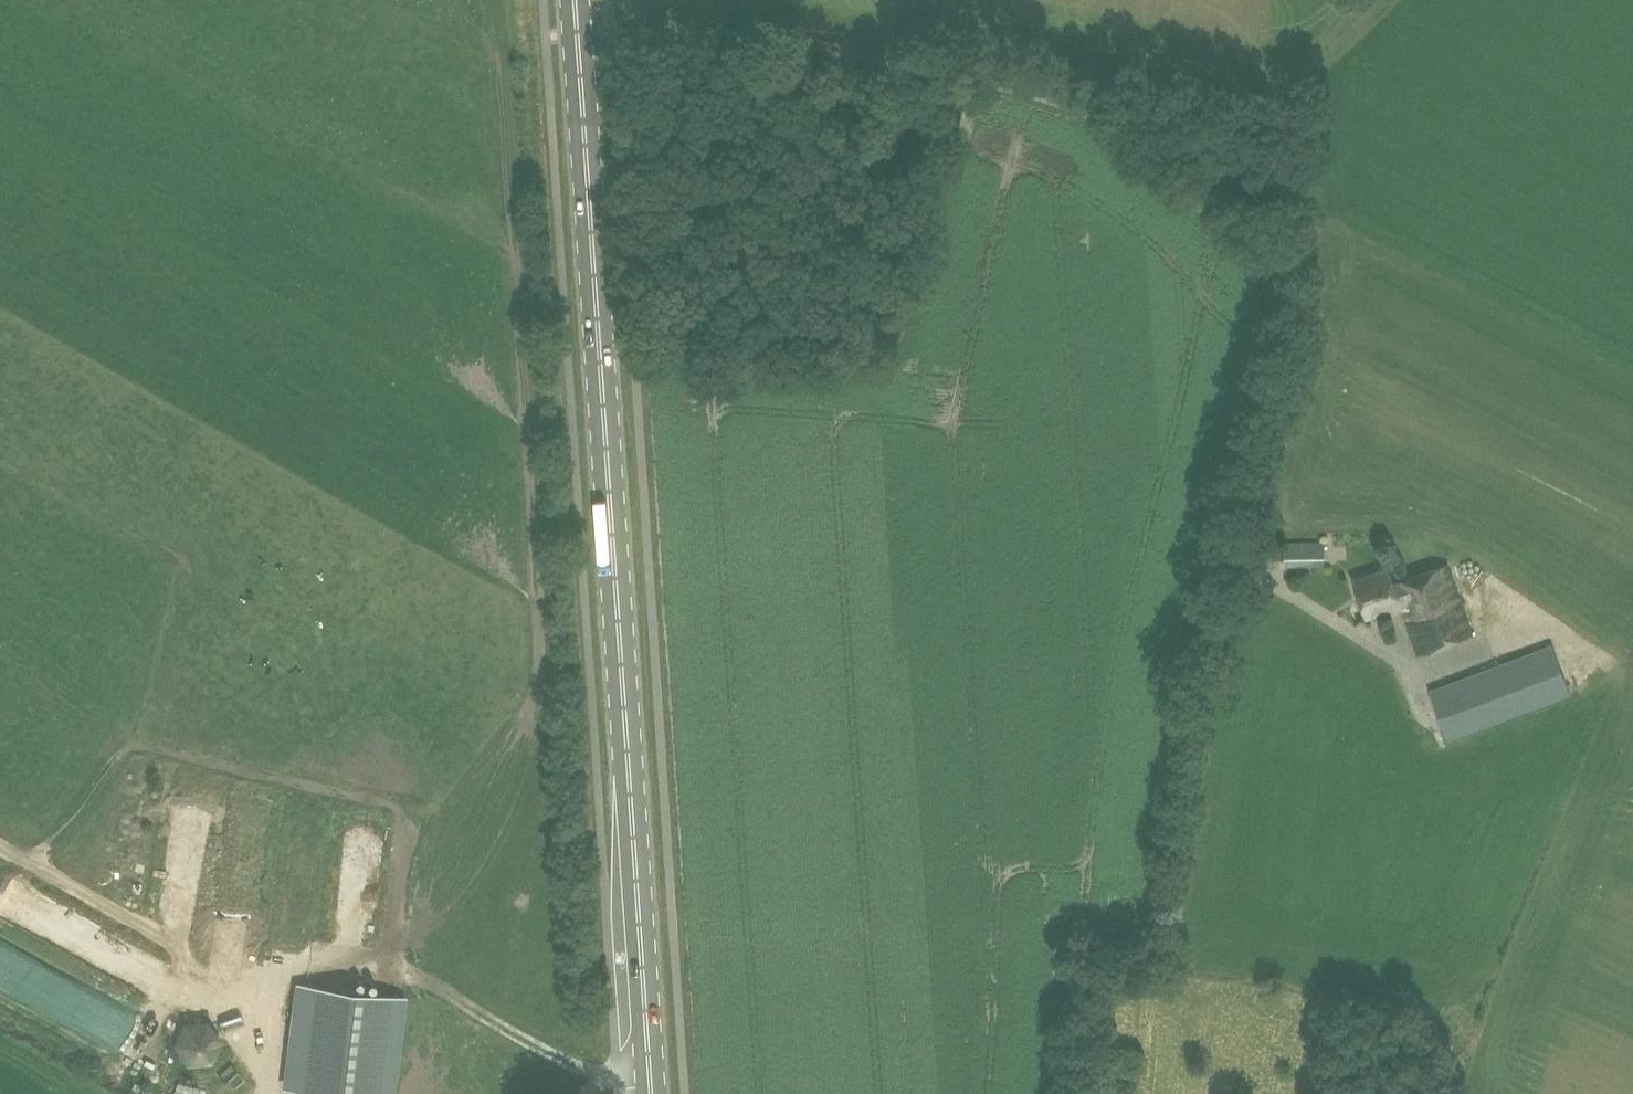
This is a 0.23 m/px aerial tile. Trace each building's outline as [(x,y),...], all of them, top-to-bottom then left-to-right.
[(1284,565),(1324,564),(1324,540),(1284,541),(1284,565)] [(1448,561),(1392,579),(1388,566),(1353,578),(1366,616),(1401,605),(1417,654),(1472,636),(1448,561)] [(1570,693),(1552,644),(1430,690),(1449,739),(1570,693)] [(275,851),(275,829),(241,829),(240,850),(275,851)] [(292,1093),(391,1093),(404,994),(301,982),(288,1085),(293,1086),(292,1093)] [(1116,1083),(1093,1091),(1093,1093),(1129,1093),(1116,1083)]
